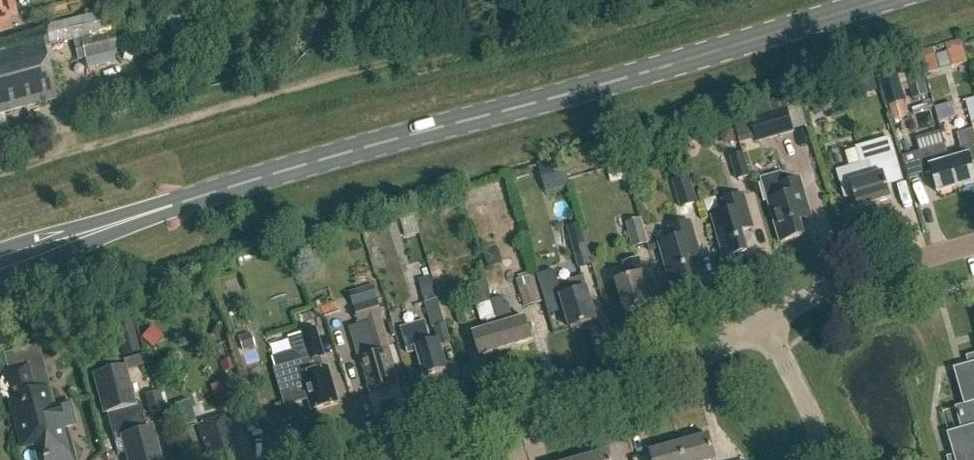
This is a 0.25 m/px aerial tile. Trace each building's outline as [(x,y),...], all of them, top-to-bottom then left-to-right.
[(13,30),(10,17),(18,16),(14,0),(0,0),(0,33),(13,30)] [(97,14),(44,26),(49,46),(74,41),(78,59),(85,58),(88,69),(110,63),(118,51),(113,31),(116,31),(111,6),(97,9),(97,14)] [(57,99),(43,42),(1,53),(0,54),(0,114),(57,99)] [(948,51),(953,67),(968,62),(963,46),(948,51)] [(925,57),(929,73),(940,70),(936,54),(925,57)] [(904,73),(910,94),(912,100),(929,95),(920,64),(903,69),(904,73)] [(880,81),(887,106),(906,101),(898,75),(880,81)] [(828,100),(811,104),(814,116),(831,111),(828,100)] [(758,143),(794,132),(787,109),(752,120),(758,143)] [(733,130),(721,133),(723,141),(728,144),(736,142),(733,130)] [(909,179),(926,174),(932,172),(938,194),(958,189),(950,162),(946,146),(941,132),(916,139),(920,154),(903,159),(909,179)] [(838,171),(843,187),(846,199),(855,198),(859,209),(892,200),(885,175),(900,171),(891,139),(858,149),(862,164),(838,171)] [(958,189),(973,184),(973,170),(972,163),(973,162),(973,148),(963,151),(965,157),(950,162),(958,189)] [(731,157),(737,180),(751,176),(744,153),(731,157)] [(560,157),(537,162),(542,188),(566,183),(560,157)] [(762,179),(769,200),(781,243),(805,237),(800,222),(812,218),(800,179),(798,179),(797,177),(782,173),(762,179)] [(673,181),(681,207),(697,202),(689,176),(673,181)] [(754,229),(744,195),(723,201),(727,213),(713,217),(725,260),(748,253),(742,232),(754,229)] [(420,235),(413,212),(400,215),(407,239),(420,235)] [(625,223),(628,235),(630,243),(647,239),(641,219),(625,223)] [(701,256),(691,222),(670,228),(674,240),(660,244),(672,287),(696,280),(689,259),(701,256)] [(573,247),(575,257),(578,268),(591,265),(585,244),(573,247)] [(644,275),(640,259),(624,263),(629,279),(617,282),(626,313),(651,306),(642,275),(644,275)] [(517,281),(525,308),(544,302),(536,275),(517,281)] [(597,322),(583,277),(570,281),(573,293),(561,297),(571,330),(597,322)] [(423,280),(425,285),(419,287),(424,303),(432,328),(444,324),(430,278),(423,280)] [(526,318),(515,322),(510,304),(505,305),(500,288),(489,291),(492,301),(493,301),(507,349),(533,341),(526,318)] [(377,355),(362,359),(371,393),(398,385),(392,366),(394,365),(381,319),(383,318),(378,301),(355,307),(360,325),(368,323),(377,355)] [(481,357),(507,349),(493,301),(492,301),(477,306),(482,322),(487,321),(490,329),(474,334),(481,357)] [(401,327),(404,339),(408,354),(418,351),(426,377),(447,370),(438,340),(431,342),(425,320),(401,327)] [(301,334),(309,362),(325,357),(319,338),(316,329),(301,334)] [(242,351),(254,346),(250,335),(238,339),(242,351)] [(948,458),(948,459),(973,459),(973,355),(967,357),(969,365),(954,370),(965,406),(956,408),(962,430),(948,434),(954,452),(955,456),(948,458)] [(48,387),(35,391),(29,365),(7,371),(2,372),(22,448),(32,445),(36,459),(75,459),(66,424),(75,422),(70,401),(53,406),(48,388),(48,387)] [(125,368),(94,376),(104,414),(106,413),(118,456),(126,453),(128,459),(160,459),(152,429),(147,431),(140,403),(135,404),(125,368)] [(328,368),(321,370),(303,376),(313,410),(338,403),(328,368)] [(160,392),(144,395),(149,414),(165,410),(160,392)] [(229,415),(227,416),(228,416),(199,425),(199,424),(198,425),(209,459),(243,459),(229,415)] [(685,459),(716,459),(710,436),(680,444),(685,459)] [(680,444),(651,453),(653,459),(685,459),(680,444)]
